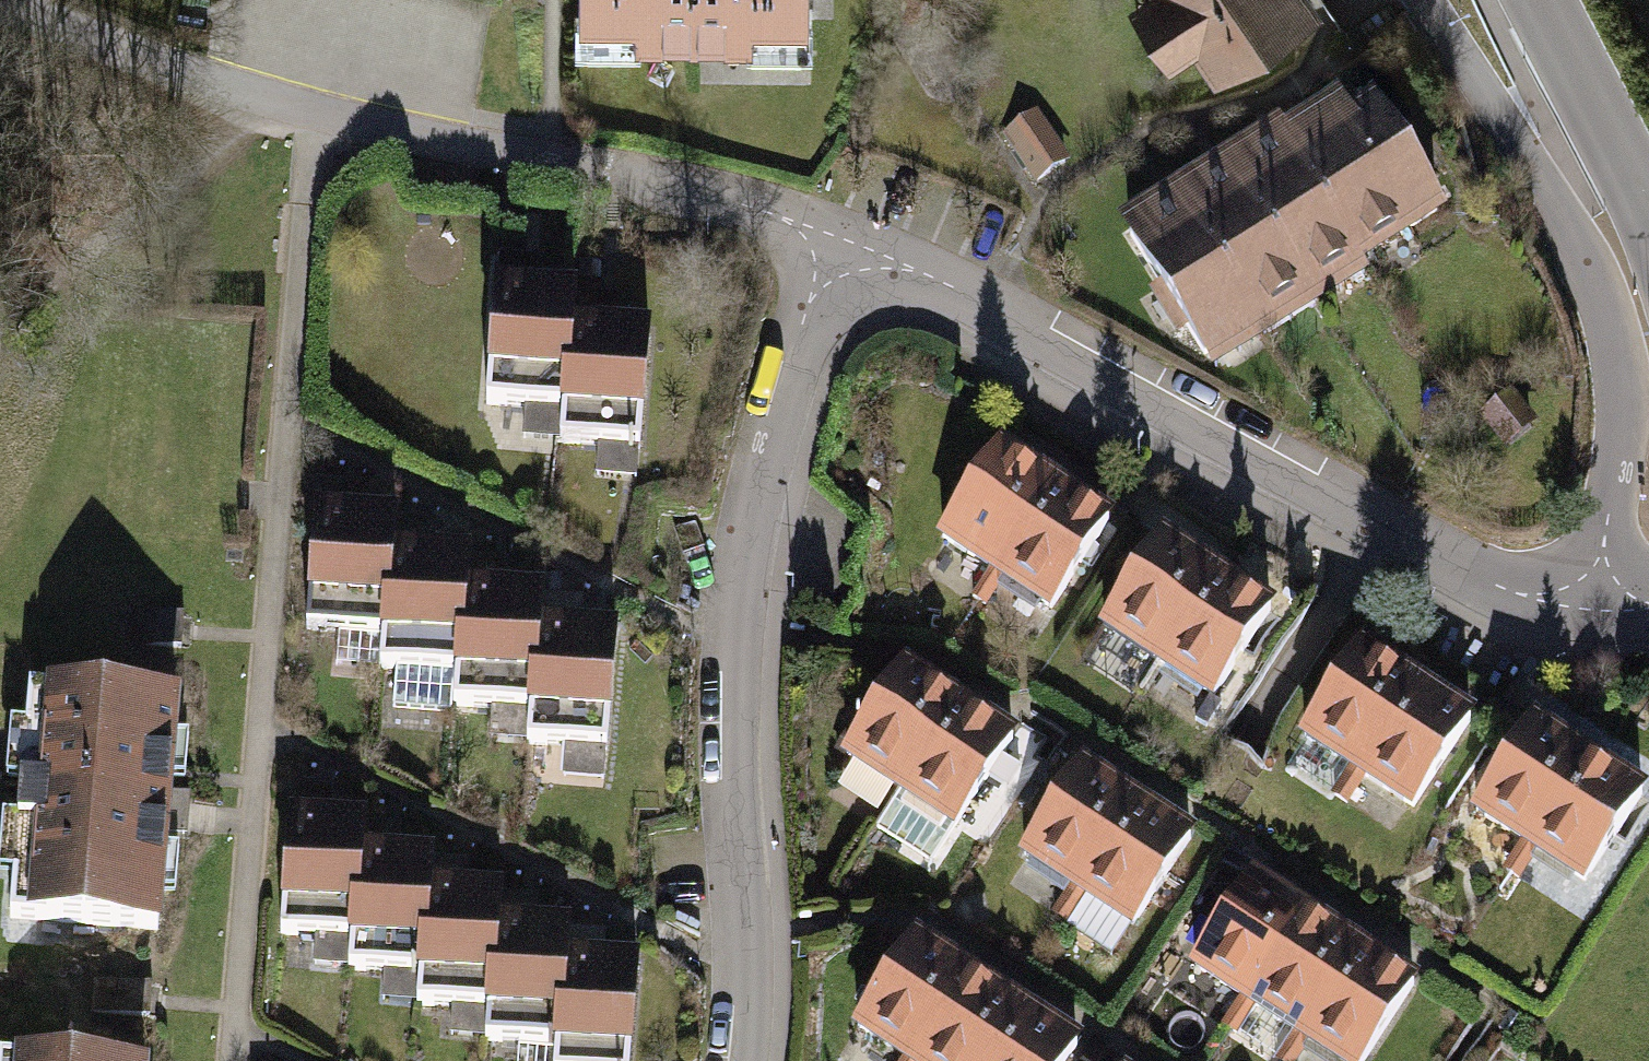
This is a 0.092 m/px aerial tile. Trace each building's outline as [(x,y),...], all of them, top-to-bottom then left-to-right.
[(575,22),(626,22),(626,40),(744,40),(744,23),(799,23),(798,0),(575,0),(575,22)] [(1295,0),(1147,0),(1178,48),(1193,38),(1214,69),(1303,11),(1295,0)] [(1039,111),(1000,136),(1032,186),(1071,162),(1039,111)] [(1275,134),(1117,234),(1194,356),(1428,209),(1369,117),(1346,132),(1333,111),(1281,144),(1275,134)] [(566,293),(486,287),(478,403),(558,409),(564,325),(566,293)] [(640,331),(564,325),(558,409),(555,440),(631,446),(640,331)] [(1502,388),(1471,414),(1498,447),(1529,422),(1502,388)] [(1099,520),(989,449),(933,535),(945,542),(990,572),(1043,606),(1099,520)] [(385,520),(306,512),(295,626),(374,633),(382,549),(385,520)] [(1261,609),(1153,539),(1096,626),(1106,632),(1152,663),(1204,696),(1261,609)] [(971,600),(990,572),(945,542),(926,569),(971,600)] [(461,556),(382,549),(374,633),(371,667),(390,668),(387,707),(448,713),(450,702),(459,588),(461,556)] [(532,593),(459,588),(450,702),(522,708),(529,624),(532,593)] [(609,630),(529,624),(522,708),(520,741),(600,748),(609,630)] [(1133,691),(1152,663),(1106,632),(1087,660),(1133,691)] [(1461,720),(1354,648),(1297,735),(1304,739),(1346,766),(1404,804),(1461,720)] [(1004,736),(893,666),(838,752),(899,790),(950,822),(1004,736)] [(166,699),(22,687),(18,733),(28,733),(24,780),(14,779),(11,821),(20,822),(16,874),(5,873),(2,916),(148,928),(166,699)] [(1632,794),(1525,722),(1468,805),(1575,878),(1632,794)] [(1304,739),(1289,762),(1331,789),(1346,766),(1304,739)] [(1182,836),(1073,765),(1016,852),(1125,923),(1182,836)] [(950,822),(899,790),(876,826),(927,857),(950,822)] [(357,821),(282,814),(271,932),(346,939),(354,851),(357,821)] [(424,857),(354,851),(346,939),(344,966),(413,972),(422,886),(424,857)] [(1243,877),(1186,963),(1336,1060),(1352,1060),(1404,982),(1243,877)] [(491,893),(422,886),(413,972),(410,1000),(481,1007),(489,921),(491,893)] [(557,927),(489,921),(481,1007),(479,1036),(547,1042),(555,955),(557,927)] [(912,935),(851,1026),(904,1060),(1064,1060),(1076,1043),(912,935)] [(555,955),(547,1042),(545,1060),(620,1060),(629,962),(555,955)]
